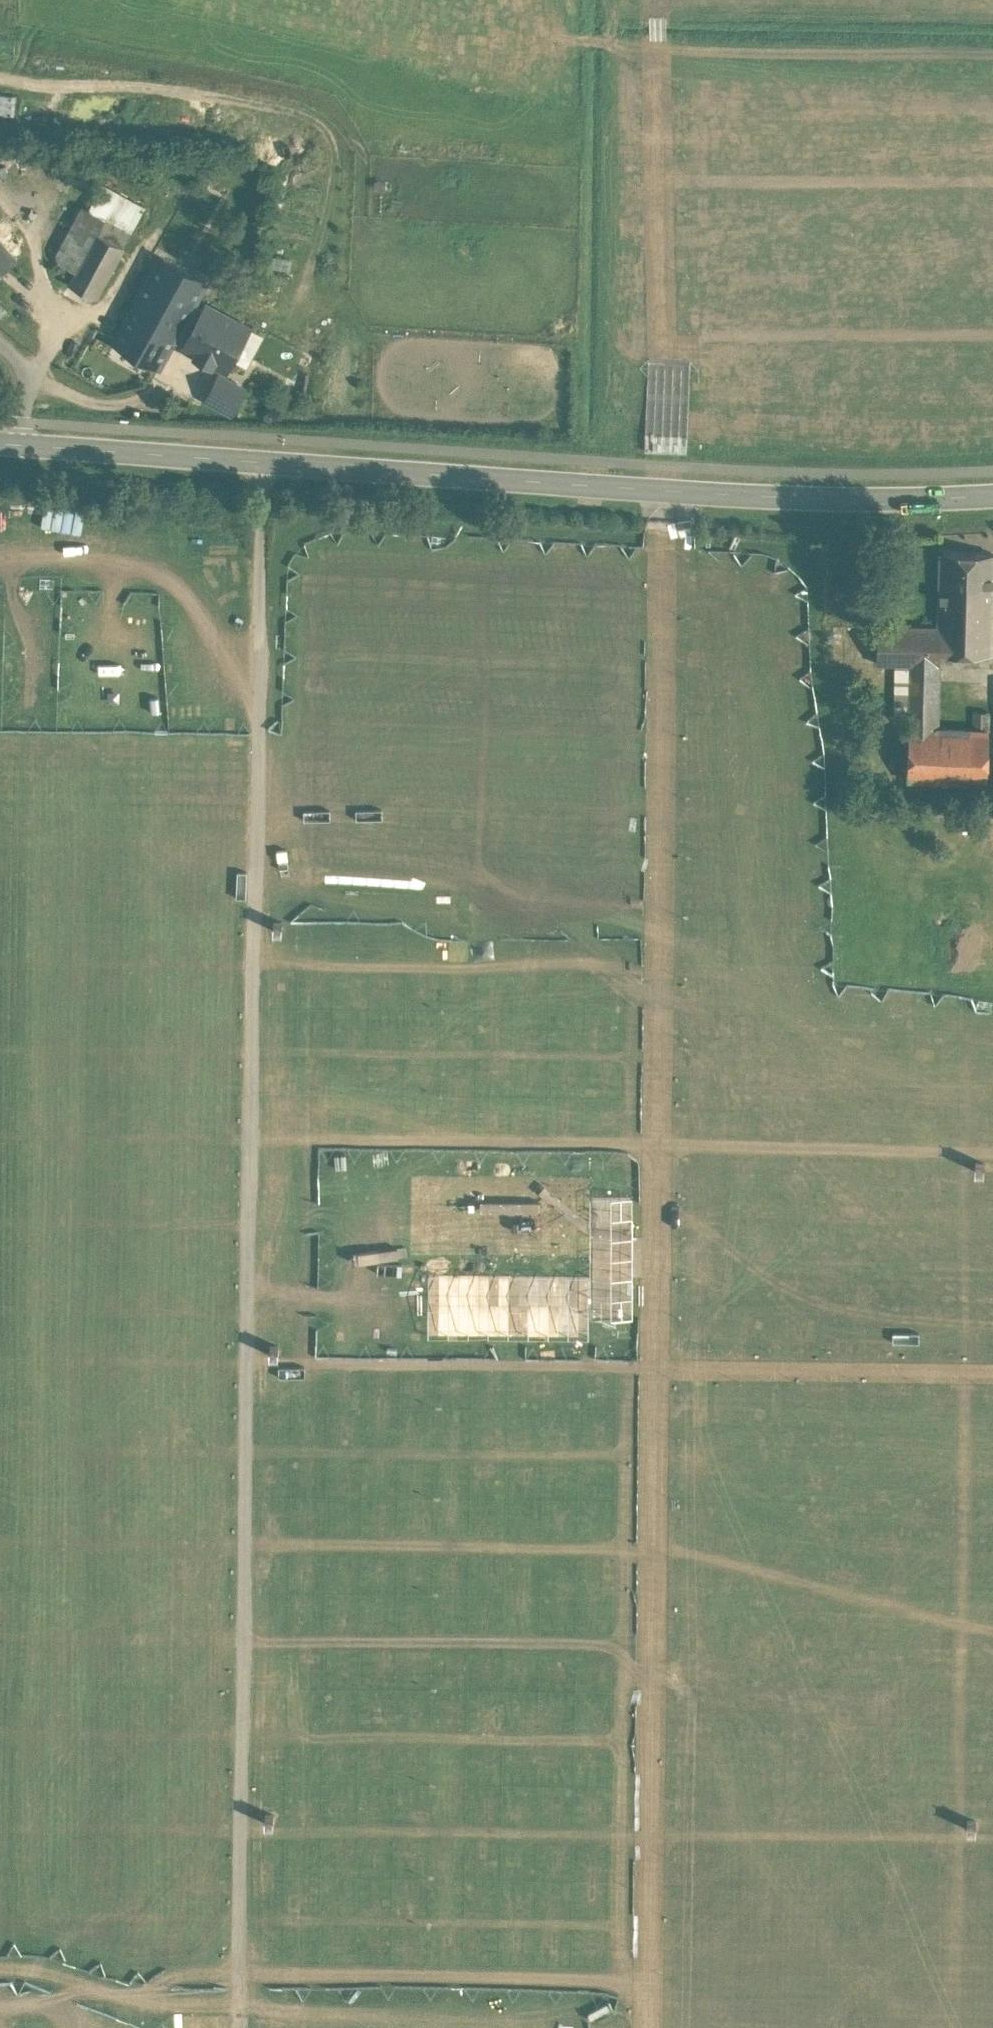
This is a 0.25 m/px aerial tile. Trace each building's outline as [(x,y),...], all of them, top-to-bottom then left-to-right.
[(13,91),(0,91),(0,111),(12,111),(13,91)] [(51,257),(61,263),(88,210),(128,231),(142,203),(91,177),(51,257)] [(128,231),(88,210),(61,263),(76,270),(68,284),(95,297),(123,245),(128,231)] [(0,240),(0,272),(16,259),(0,240)] [(163,257),(117,341),(159,363),(205,281),(163,257)] [(207,300),(180,349),(227,374),(254,325),(207,300)] [(219,372),(203,401),(232,417),(248,387),(219,372)] [(942,550),(941,591),(992,592),(992,570),(992,552),(942,550)] [(941,623),(879,623),(878,660),(896,661),(911,661),(939,661),(941,661),(941,650),(991,651),(992,608),(992,592),(941,591),(941,623)] [(911,661),(896,661),(895,714),(909,714),(911,661)] [(939,661),(911,661),(909,714),(909,725),(938,726),(939,661)] [(989,710),(974,709),(973,728),(989,728),(989,710)] [(938,726),(909,725),(908,777),(988,781),(989,728),(973,728),(938,726)]
